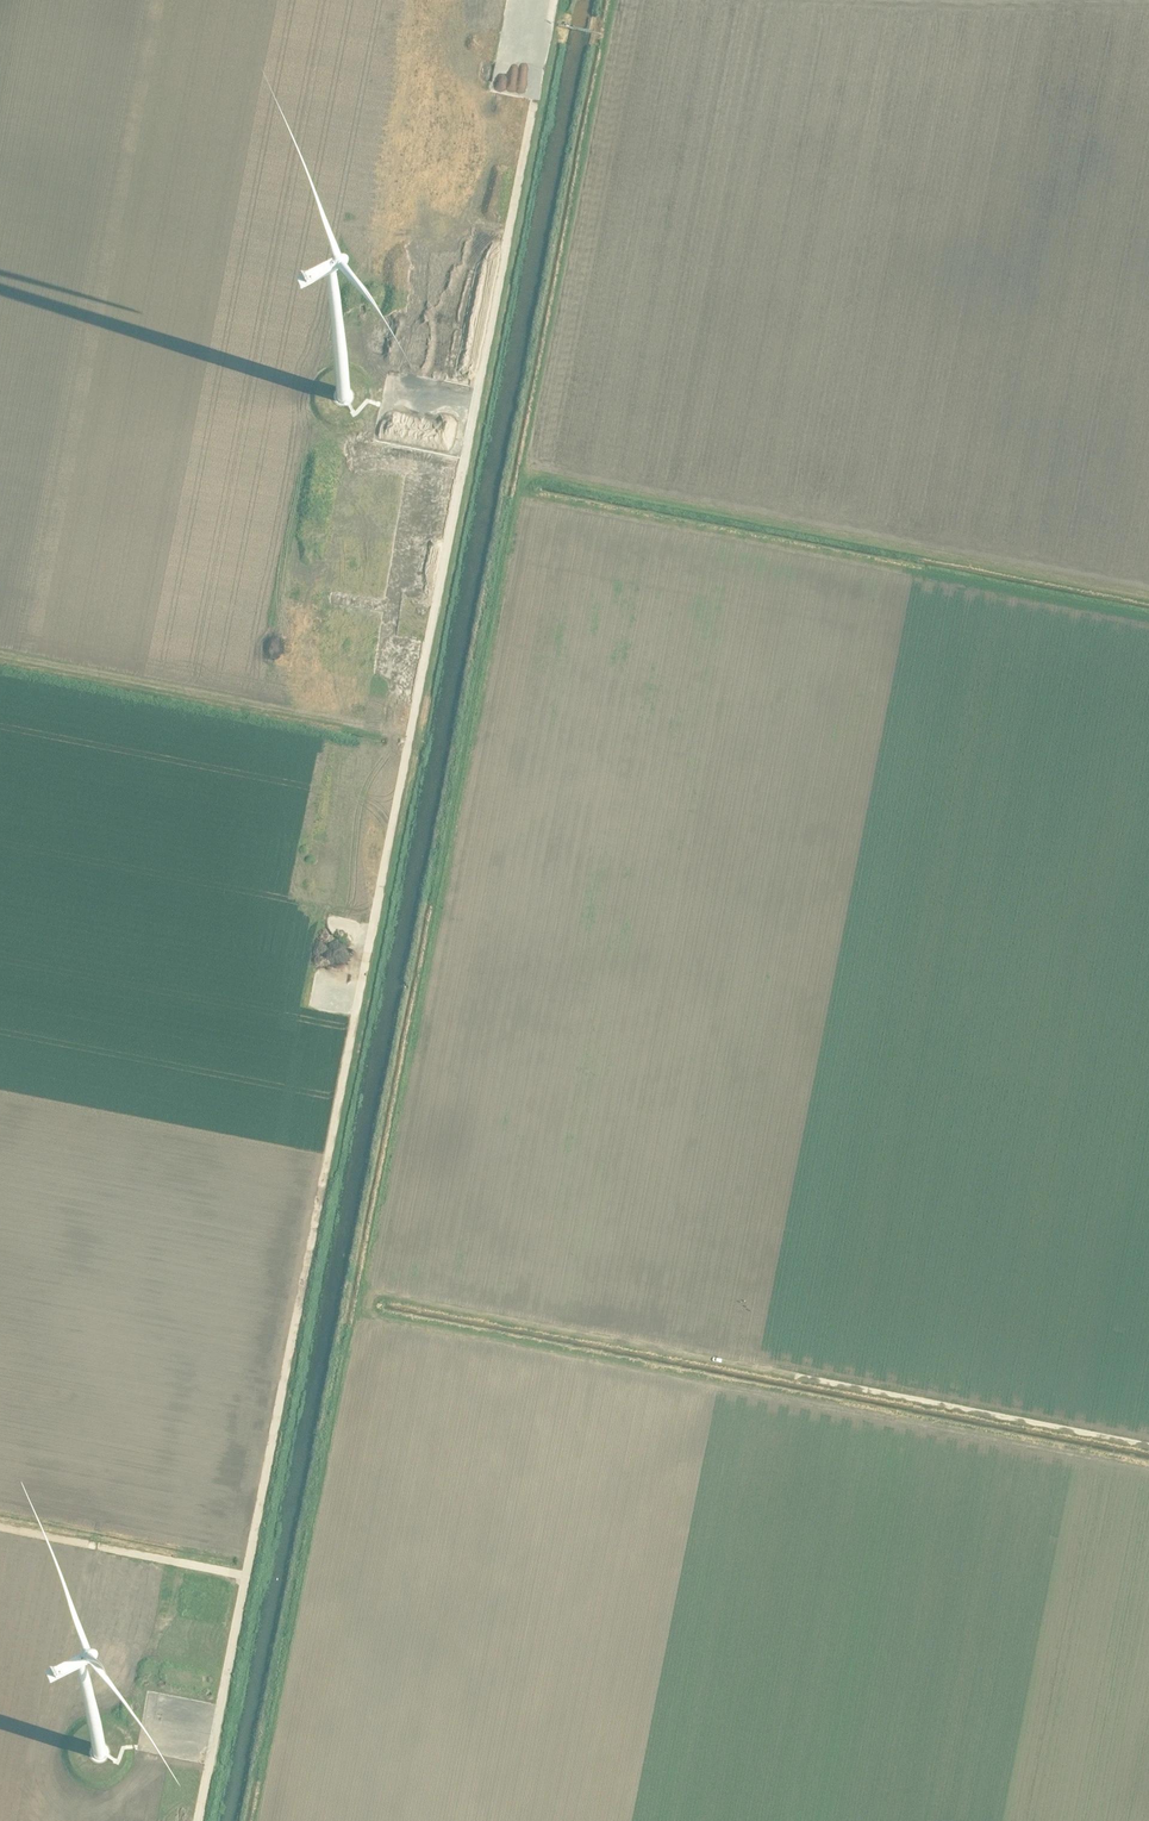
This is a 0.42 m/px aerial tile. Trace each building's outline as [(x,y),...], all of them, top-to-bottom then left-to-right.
[(497,73),(497,61),(486,60),(486,72),(497,73)] [(355,398),(355,397),(355,395),(355,394),(354,392),(354,391),(353,389),(352,388),(351,387),(349,386),(348,386),(347,385),(345,385),(344,385),(342,385),(341,385),(339,385),(338,386),(337,386),(336,387),(334,388),(333,389),(333,391),(332,392),(332,394),(331,395),(331,397),(331,398),(332,399),(332,401),(333,402),(333,403),(334,405),(335,406),(337,407),(338,407),(339,408),(341,408),(342,408),(344,408),(345,408),(347,408),(348,407),(349,407),(351,406),(352,405),(353,403),(354,402),(354,401),(355,399),(355,398)] [(174,1738),(180,1740),(185,1728),(178,1726),(174,1738)] [(111,1754),(111,1752),(111,1751),(111,1749),(110,1748),(110,1747),(109,1745),(108,1744),(107,1743),(106,1742),(104,1742),(103,1741),(101,1741),(100,1741),(98,1741),(97,1741),(96,1741),(94,1742),(93,1742),(92,1743),(90,1744),(90,1745),(89,1747),(88,1748),(88,1749),(87,1751),(87,1752),(87,1754),(88,1755),(88,1757),(89,1758),(90,1759),(90,1761),(92,1762),(93,1763),(94,1763),(96,1764),(97,1764),(98,1764),(100,1764),(101,1764),(103,1764),(104,1763),(106,1762),(107,1762),(108,1761),(109,1759),(110,1758),(110,1757),(111,1755),(111,1754)]
